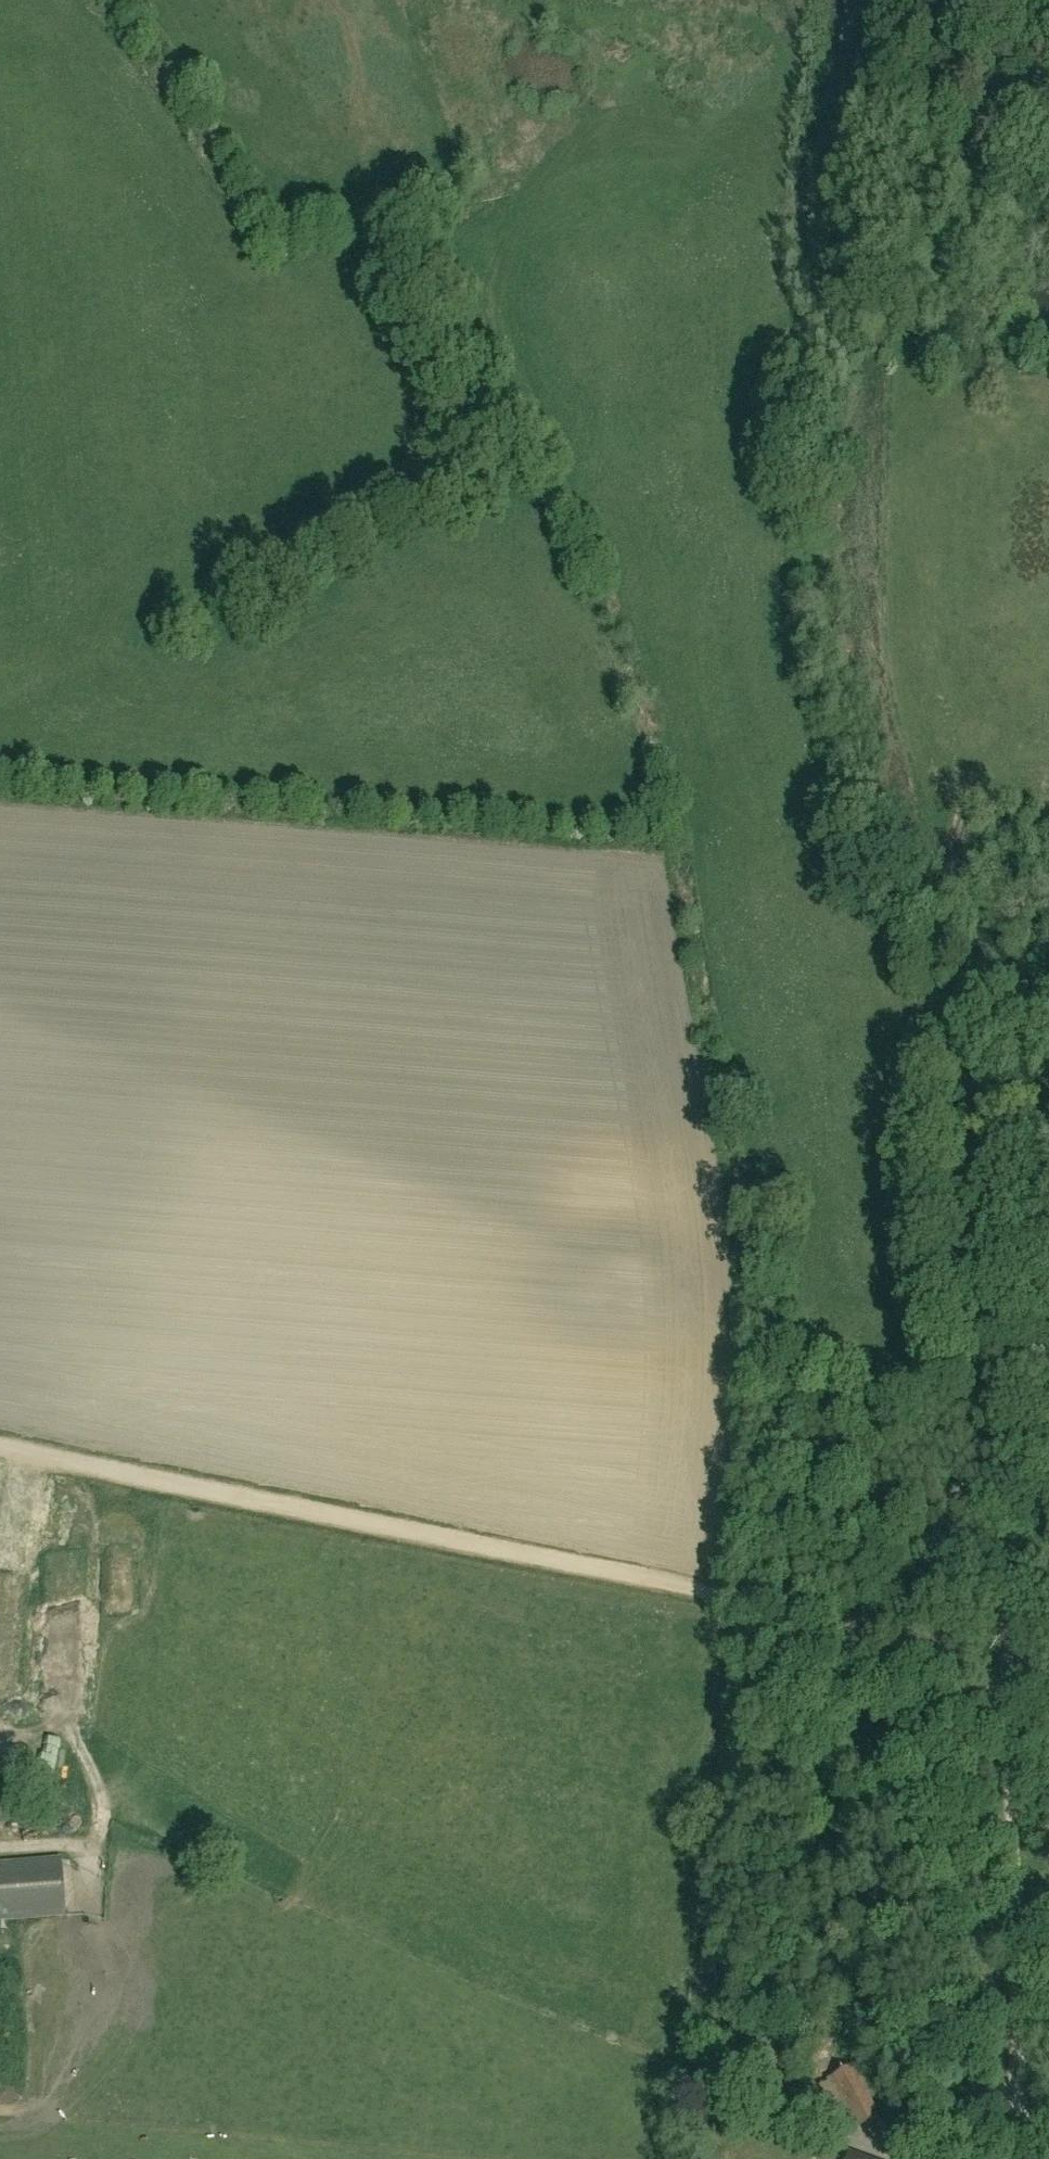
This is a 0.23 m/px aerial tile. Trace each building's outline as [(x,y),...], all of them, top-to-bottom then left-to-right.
[(2,1864),(0,1864),(0,1920),(65,1915),(60,1859),(2,1864)] [(831,2079),(849,2116),(856,2129),(880,2117),(855,2068),(831,2079)]
